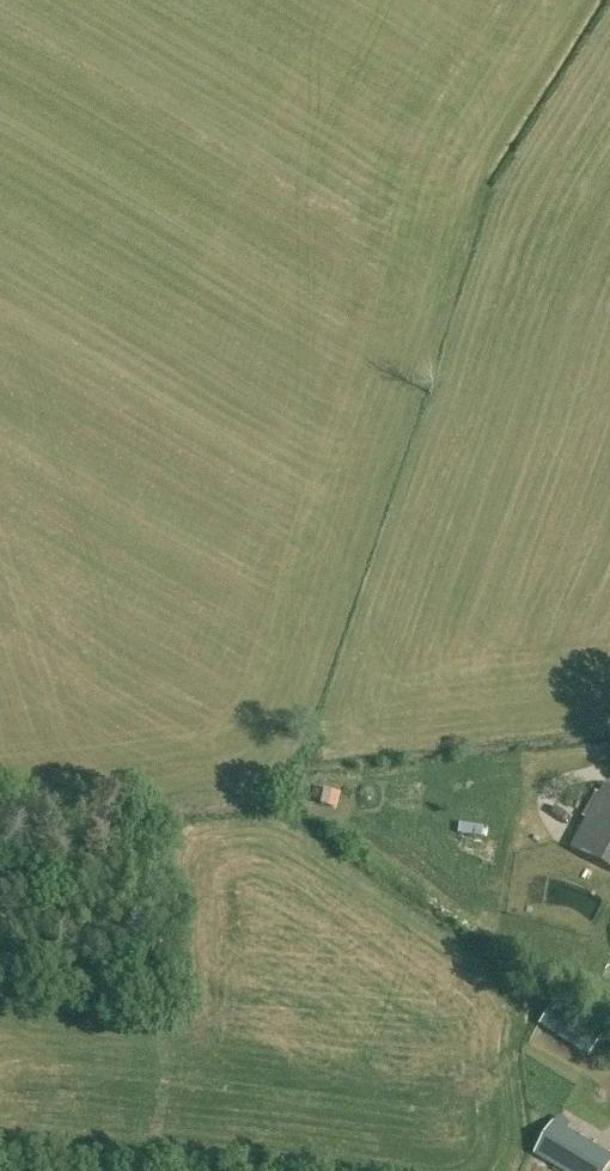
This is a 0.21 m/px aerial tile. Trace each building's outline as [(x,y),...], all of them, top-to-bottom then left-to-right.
[(604,785),(571,848),(609,869),(609,788),(604,785)] [(609,1166),(609,1155),(554,1121),(535,1154),(564,1170),(607,1170),(609,1166)]
